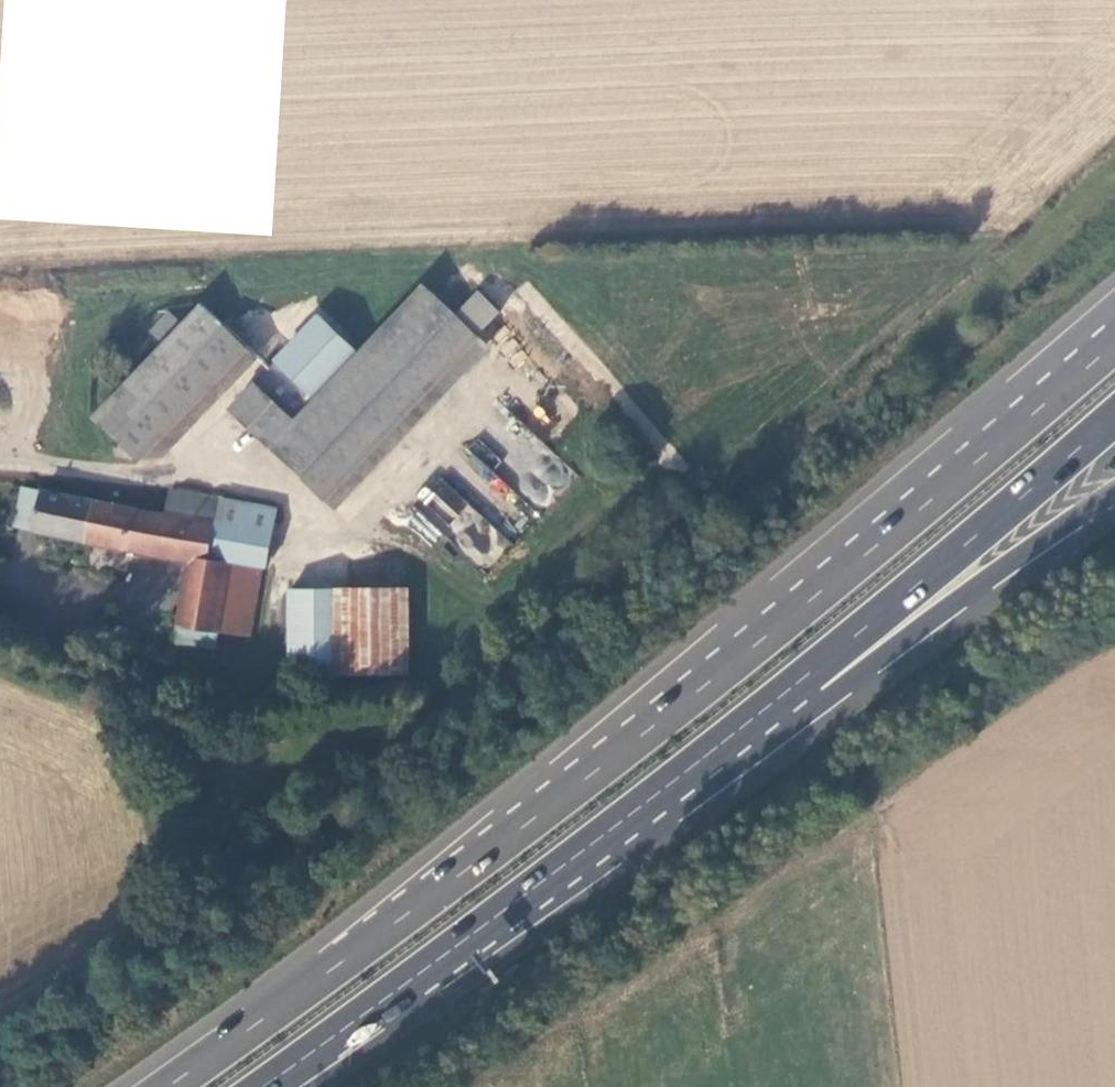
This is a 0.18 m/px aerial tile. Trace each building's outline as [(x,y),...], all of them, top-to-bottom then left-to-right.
[(424,283),(350,362),(316,399),(277,362),(230,412),(323,499),(478,334),(424,283)] [(181,326),(160,348),(95,415),(139,458),(247,346),(202,303),(181,326)] [(147,336),(160,348),(181,326),(168,314),(147,336)] [(316,399),(350,362),(311,325),(277,362),(316,399)] [(403,514),(432,545),(447,531),(484,569),(509,546),(443,476),(403,514)] [(219,650),(222,632),(235,566),(218,562),(228,503),(167,490),(163,519),(23,493),(17,530),(190,566),(179,641),(219,650)] [(281,514),(228,503),(218,562),(235,566),(266,572),(271,573),(281,514)] [(349,593),(347,672),(403,673),(404,566),(349,565),(349,593)] [(235,566),(222,632),(252,640),(266,572),(235,566)] [(299,592),(297,673),(347,672),(349,593),(299,592)]
